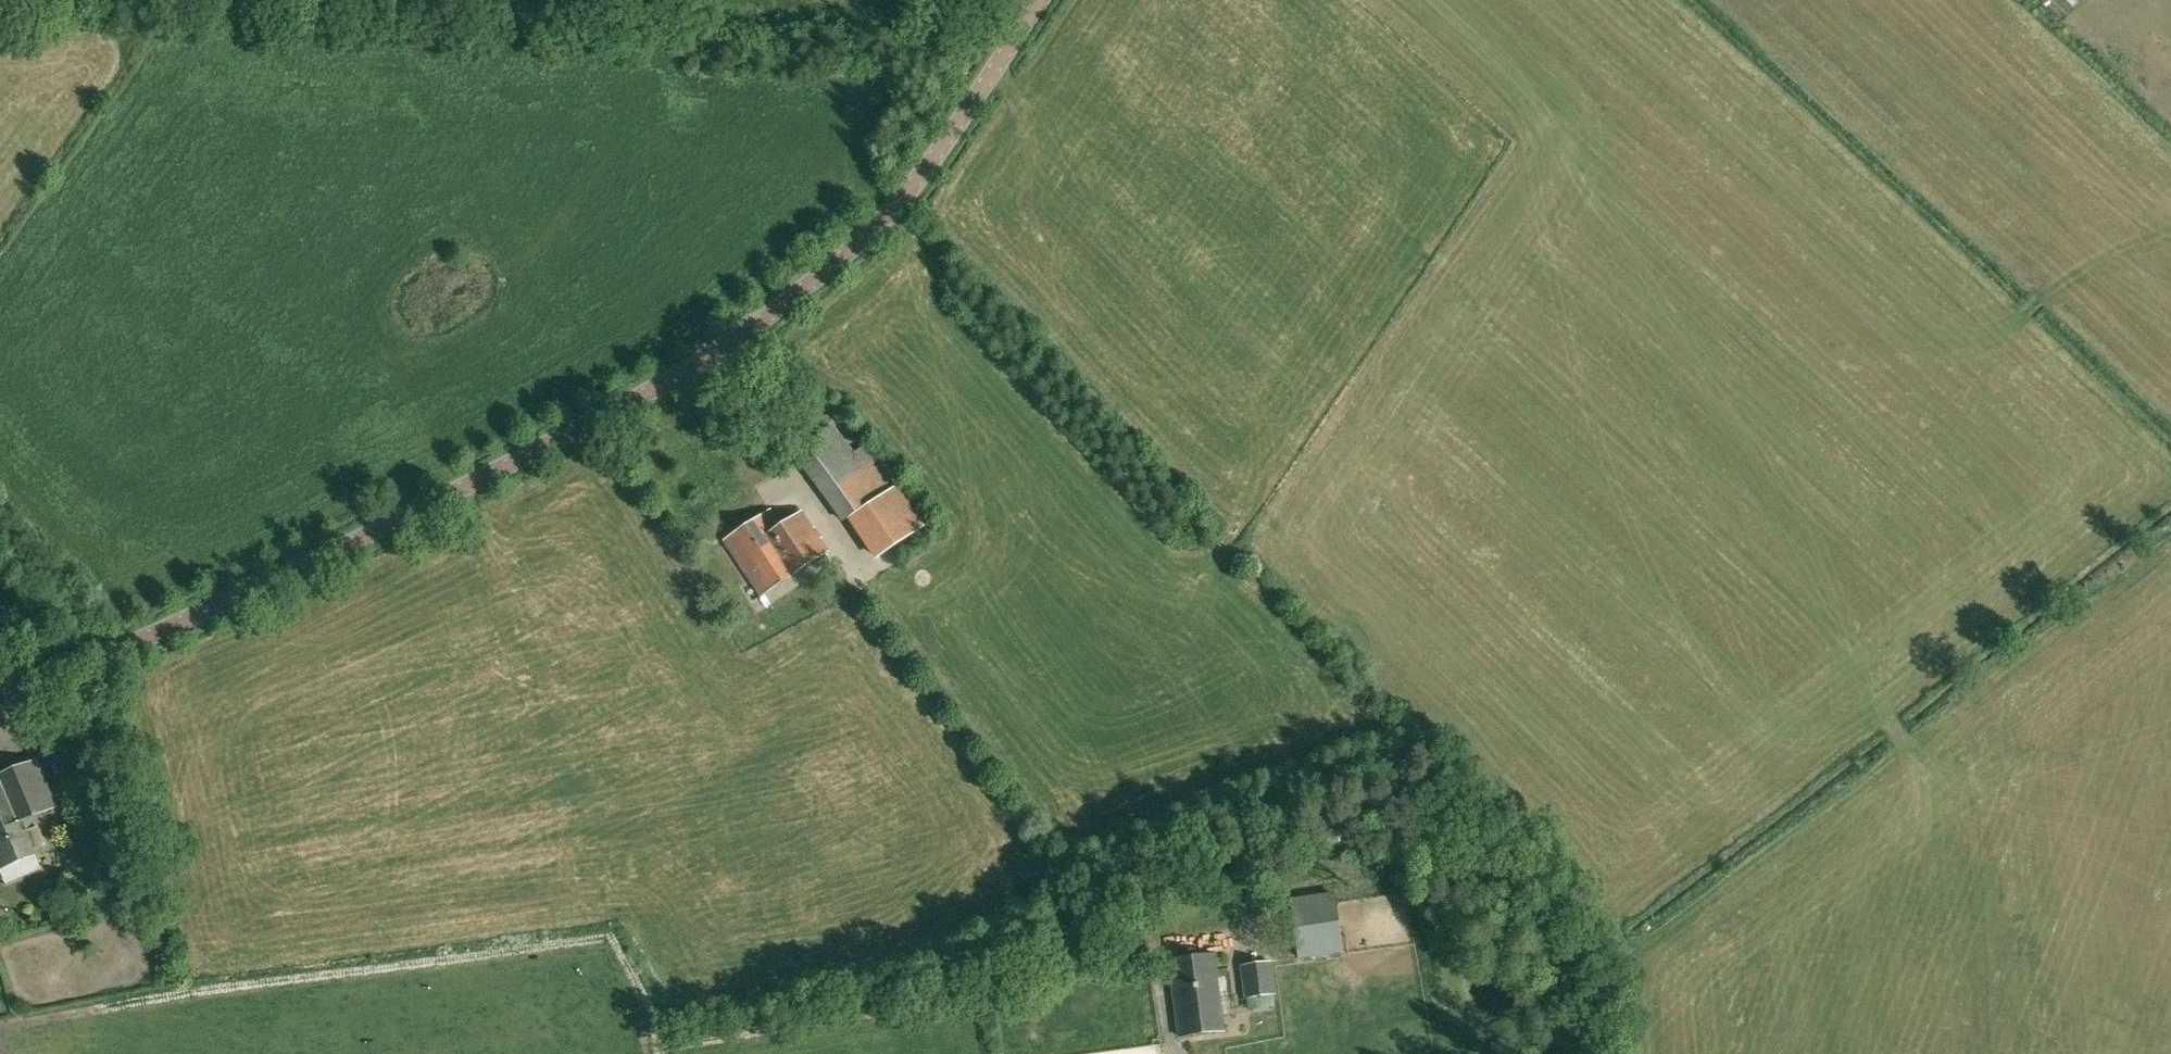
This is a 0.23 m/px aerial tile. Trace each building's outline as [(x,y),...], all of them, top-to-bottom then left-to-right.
[(856,451),(853,453),(833,425),(793,456),(841,524),(848,519),(876,558),(922,524),(893,484),(891,486),(866,452),(860,455),(856,451)] [(770,510),(724,541),(761,596),(826,553),(818,541),(817,542),(810,531),(811,531),(800,514),(781,526),(770,510)] [(0,775),(0,870),(50,849),(36,816),(58,807),(38,759),(0,775)] [(1334,895),(1290,901),(1298,959),(1342,953),(1334,895)] [(1223,1031),(1213,954),(1169,960),(1179,1037),(1223,1031)] [(1274,1008),(1272,995),(1274,995),(1270,962),(1242,966),(1246,999),(1248,999),(1250,1011),(1274,1008)]
